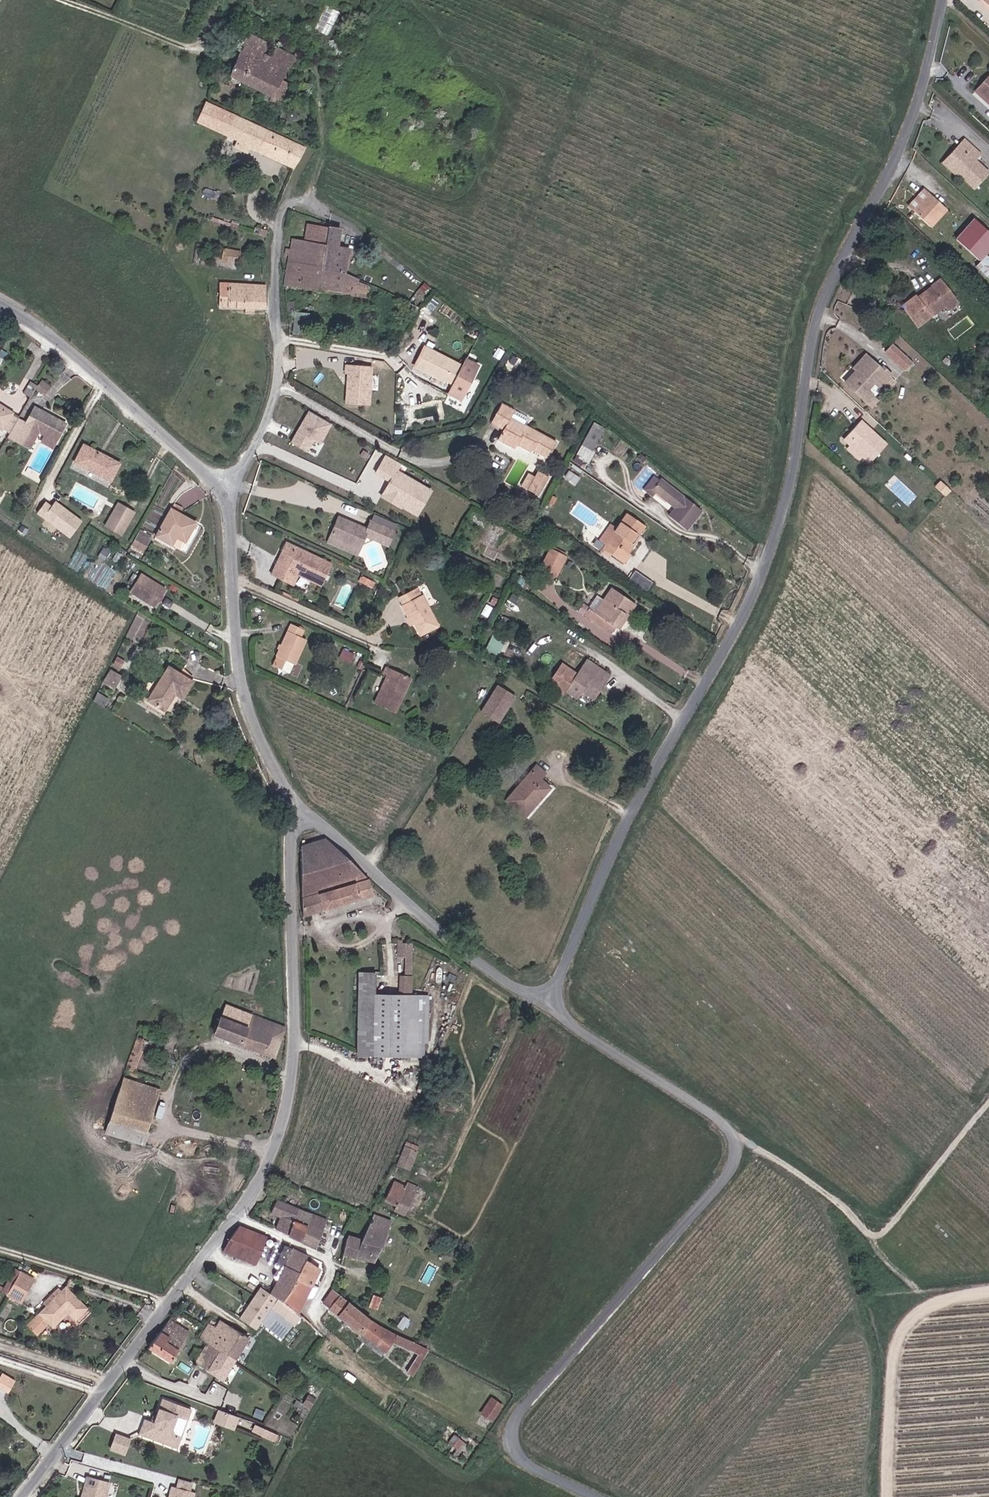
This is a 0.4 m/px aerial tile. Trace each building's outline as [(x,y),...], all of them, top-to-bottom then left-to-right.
[(326,3),(314,27),(328,34),(340,9),(326,3)] [(268,63),(287,72),(290,66),(298,59),(275,47),(270,57),(264,54),(269,44),(247,32),(229,77),(273,98),(282,80),(264,71),(268,63)] [(264,71),(282,80),(287,72),(268,63),(264,71)] [(973,91),(988,105),(988,72),(973,91)] [(198,121),(296,167),(305,149),(206,103),(198,121)] [(965,141),(959,147),(962,149),(949,164),(962,175),(961,176),(973,187),(987,172),(974,160),(979,154),(965,141)] [(959,178),(961,176),(962,175),(949,164),(962,149),(959,147),(958,146),(942,164),(959,178)] [(908,207),(930,227),(947,209),(924,189),(908,207)] [(979,260),(988,249),(988,232),(974,219),(956,239),(979,260)] [(289,255),(288,261),(322,267),(328,228),(307,225),(305,240),(291,238),(290,249),(285,249),(285,255),(289,255)] [(322,270),(345,274),(349,248),(337,246),(340,229),(328,226),(328,228),(322,267),(322,270)] [(253,233),(266,237),(268,231),(254,227),(253,233)] [(986,277),(988,274),(988,258),(986,255),(975,266),(986,277)] [(322,270),(322,267),(288,261),(285,285),(353,295),(355,282),(343,280),(345,274),(322,270)] [(918,301),(916,298),(915,296),(902,307),(917,327),(946,305),(949,309),(957,303),(940,279),(931,286),(933,289),(918,301)] [(219,306),(265,309),(266,286),(220,284),(219,306)] [(933,289),(931,286),(916,298),(918,301),(933,289)] [(312,332),(313,311),(294,310),(293,331),(312,332)] [(893,344),(885,352),(895,361),(902,353),(893,344)] [(414,366),(422,370),(424,367),(433,372),(431,375),(445,382),(446,380),(453,384),(448,394),(461,400),(478,366),(466,360),(462,367),(424,347),(414,366)] [(902,353),(895,361),(905,370),(912,362),(902,353)] [(858,373),(870,360),(866,355),(854,368),(856,370),(858,373)] [(858,373),(856,370),(845,382),(866,402),(872,395),(866,390),(873,382),(879,388),(882,385),(887,390),(895,381),(890,376),(891,375),(885,370),(883,372),(881,369),(870,360),(858,373)] [(346,403),(374,404),(375,364),(347,363),(346,403)] [(37,386),(35,388),(44,396),(51,388),(41,381),(37,386)] [(30,397),(35,388),(37,386),(30,382),(24,394),(30,397)] [(501,404),(495,416),(507,423),(503,430),(498,439),(514,448),(516,444),(530,451),(531,449),(548,458),(556,444),(525,427),(528,421),(528,418),(501,404)] [(2,430),(12,414),(0,406),(0,428),(2,430)] [(26,424),(16,442),(29,449),(38,432),(46,436),(56,441),(65,424),(34,407),(26,424)] [(333,425),(309,410),(291,443),(299,448),(308,453),(314,442),(321,445),(333,425)] [(12,414),(2,430),(9,434),(17,419),(18,418),(12,414)] [(491,423),(503,430),(507,423),(495,416),(491,423)] [(7,437),(16,442),(26,424),(17,419),(9,434),(7,437)] [(587,466),(607,426),(594,420),(575,460),(587,466)] [(860,421),(848,434),(851,437),(851,441),(848,444),(849,445),(862,457),(869,463),(886,444),(860,421)] [(842,440),(848,444),(851,441),(851,437),(848,434),(842,440)] [(52,448),(56,441),(46,436),(42,442),(52,448)] [(862,457),(849,445),(846,448),(859,460),(862,457)] [(75,463),(111,481),(119,464),(84,446),(75,463)] [(437,487),(401,471),(405,463),(385,454),(376,473),(391,480),(383,497),(423,516),(437,487)] [(534,477),(527,490),(538,496),(548,477),(538,471),(534,477)] [(521,486),(527,490),(534,477),(528,473),(521,486)] [(651,489),(675,508),(668,516),(686,531),(702,512),(660,478),(651,489)] [(951,490),(940,480),(935,486),(945,496),(951,490)] [(49,495),(37,512),(72,537),(85,520),(49,495)] [(119,504),(113,514),(119,518),(125,508),(119,504)] [(174,504),(171,510),(180,515),(183,510),(174,504)] [(134,512),(125,508),(119,518),(113,514),(106,526),(121,535),(134,512)] [(180,515),(171,510),(156,537),(171,545),(176,536),(185,542),(195,524),(180,515)] [(601,549),(610,555),(624,564),(630,555),(627,553),(626,551),(637,535),(639,536),(645,526),(626,513),(616,528),(610,524),(599,541),(604,544),(601,549)] [(328,543),(356,555),(364,536),(387,546),(393,531),(370,522),(367,529),(338,517),(328,543)] [(139,531),(132,545),(139,549),(146,535),(139,531)] [(627,553),(639,536),(637,535),(626,551),(627,553)] [(283,560),(275,578),(288,584),(293,573),(317,584),(327,562),(281,541),(274,556),(283,560)] [(608,557),(610,555),(601,549),(604,544),(599,541),(594,547),(608,557)] [(550,550),(541,569),(556,576),(565,557),(550,550)] [(266,573),(275,578),(283,560),(274,556),(266,573)] [(634,571),(632,574),(637,577),(632,586),(639,590),(646,580),(634,571)] [(129,592),(154,608),(166,589),(141,573),(129,592)] [(632,574),(627,582),(632,586),(637,577),(632,574)] [(516,585),(524,590),(529,582),(521,576),(516,585)] [(418,587),(413,590),(417,598),(422,595),(418,587)] [(583,616),(603,629),(608,622),(615,627),(624,614),(627,616),(636,604),(611,588),(603,600),(597,596),(583,616)] [(438,627),(422,595),(417,598),(413,590),(398,598),(407,617),(410,616),(414,625),(420,636),(438,627)] [(619,629),(627,616),(624,614),(615,627),(619,629)] [(409,627),(414,625),(410,616),(407,617),(405,618),(409,627)] [(504,618),(498,631),(505,634),(512,621),(504,618)] [(608,622),(603,629),(610,634),(615,627),(608,622)] [(306,640),(300,637),(304,630),(290,624),(276,656),(278,657),(275,666),(290,673),(294,664),(295,665),(306,640)] [(491,637),(487,650),(501,654),(505,641),(491,637)] [(608,676),(587,661),(577,675),(562,665),(548,684),(564,695),(566,691),(576,698),(580,691),(583,687),(595,695),(608,676)] [(174,694),(182,698),(192,682),(169,667),(147,700),(163,711),(174,694)] [(386,667),(383,675),(387,676),(374,704),(394,713),(410,678),(386,667)] [(112,668),(104,681),(116,688),(124,674),(112,668)] [(481,712),(498,722),(514,697),(497,686),(481,712)] [(583,687),(580,691),(592,699),(595,695),(583,687)] [(93,702),(103,708),(108,700),(97,693),(93,702)] [(549,788),(538,779),(544,773),(536,767),(507,801),(525,816),(549,788)] [(348,876),(346,872),(357,869),(325,839),(301,848),(303,917),(373,897),(369,881),(360,872),(348,876)] [(409,990),(409,986),(409,940),(399,940),(399,937),(395,937),(395,958),(401,958),(401,975),(397,975),(397,986),(397,990),(409,990)] [(420,1056),(420,996),(409,996),(397,996),(372,996),(372,974),(356,974),(356,1055),(372,1055),(372,1056),(420,1056)] [(274,1058),(285,1029),(225,1006),(214,1035),(274,1058)] [(144,1040),(136,1038),(125,1068),(133,1071),(144,1040)] [(160,1090),(122,1078),(105,1134),(143,1145),(160,1090)] [(417,1151),(411,1149),(413,1144),(406,1141),(397,1165),(409,1170),(417,1151)] [(407,1183),(405,1187),(393,1181),(384,1200),(395,1206),(393,1210),(404,1215),(417,1188),(407,1183)] [(276,1230),(287,1235),(316,1249),(326,1220),(276,1201),(271,1213),(281,1217),(276,1230)] [(390,1222),(389,1221),(373,1216),(362,1241),(347,1236),(342,1254),(375,1262),(382,1247),(390,1222)] [(267,1237),(239,1226),(229,1241),(222,1251),(255,1265),(267,1237)] [(292,1289),(306,1260),(307,1256),(293,1248),(274,1288),(272,1294),(282,1302),(292,1289)] [(320,1269),(306,1260),(292,1289),(282,1302),(299,1314),(306,1299),(312,1285),(320,1269)] [(6,1295),(20,1272),(15,1269),(1,1292),(6,1295)] [(34,1280),(20,1272),(6,1295),(20,1303),(34,1280)] [(312,1285),(306,1299),(314,1298),(318,1287),(312,1285)] [(282,1302),(272,1294),(263,1286),(241,1316),(272,1341),(286,1322),(300,1333),(304,1329),(309,1333),(313,1327),(299,1314),(282,1302)] [(36,1335),(48,1322),(53,1327),(68,1312),(76,1320),(87,1309),(66,1288),(62,1292),(59,1288),(51,1296),(54,1299),(27,1326),(36,1335)] [(362,1334),(385,1352),(392,1342),(419,1354),(407,1373),(412,1377),(428,1351),(378,1326),(364,1316),(332,1290),(322,1303),(360,1335),(362,1334)] [(189,1333),(169,1320),(148,1348),(170,1362),(189,1333)] [(202,1339),(234,1360),(248,1338),(220,1320),(215,1328),(209,1324),(200,1338),(202,1339)] [(362,1334),(360,1335),(358,1338),(380,1357),(385,1352),(362,1334)] [(222,1380),(234,1360),(202,1339),(200,1342),(196,1340),(194,1343),(203,1348),(194,1362),(222,1380)] [(8,1392),(14,1381),(3,1375),(0,1380),(0,1387),(8,1392)] [(224,1396),(228,1388),(211,1381),(202,1401),(214,1406),(219,1393),(224,1396)] [(228,1389),(223,1402),(236,1408),(242,1395),(228,1389)] [(502,1406),(491,1399),(481,1414),(492,1421),(502,1406)] [(176,1417),(187,1421),(190,1411),(161,1400),(155,1417),(157,1418),(154,1424),(149,1422),(143,1420),(137,1435),(177,1449),(181,1437),(174,1435),(171,1430),(176,1417)] [(293,1405),(307,1413),(310,1408),(296,1400),(293,1405)] [(229,1413),(220,1410),(216,1422),(225,1425),(229,1413)] [(229,1413),(225,1425),(235,1429),(239,1417),(229,1413)] [(256,1422),(252,1429),(276,1441),(280,1433),(256,1422)] [(110,1450),(124,1455),(129,1440),(116,1435),(110,1450)] [(464,1442),(458,1438),(448,1453),(453,1457),(464,1442)] [(82,1496),(106,1496),(110,1483),(88,1476),(82,1496)] [(175,1481),(172,1488),(190,1493),(192,1485),(175,1481)] [(168,1496),(191,1496),(192,1494),(190,1493),(172,1488),(170,1488),(168,1496)]
